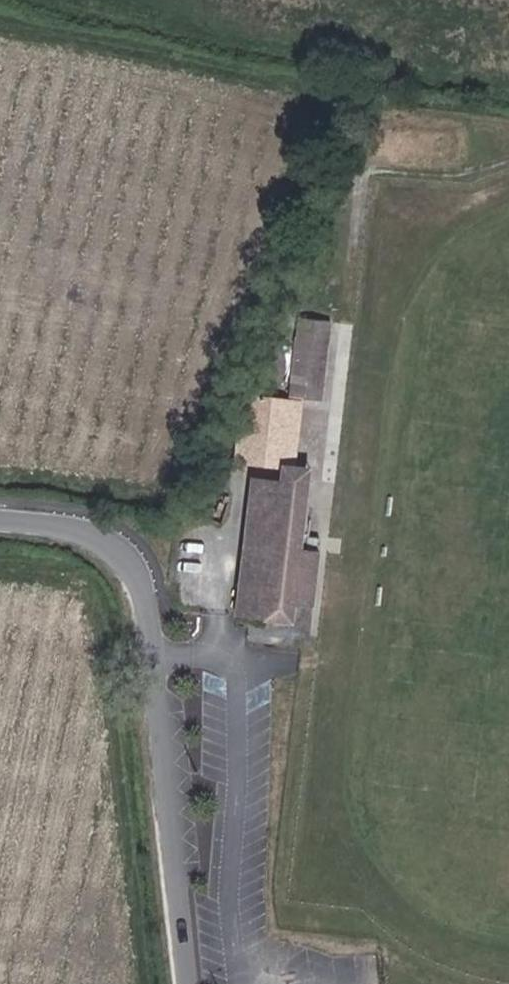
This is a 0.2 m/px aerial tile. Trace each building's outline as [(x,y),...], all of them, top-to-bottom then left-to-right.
[(322,400),(331,321),(299,318),(291,397),(322,400)] [(283,466),(290,402),(245,397),(238,461),(283,466)] [(294,467),(301,403),(290,402),(283,466),(294,467)] [(310,485),(312,469),(294,467),(283,466),(281,481),(310,485)] [(308,550),(312,519),(306,518),(310,485),(281,481),(254,478),(238,616),(277,620),(277,622),(293,624),(295,606),(313,608),(314,600),(307,599),(310,574),(317,575),(319,552),(308,550)]
